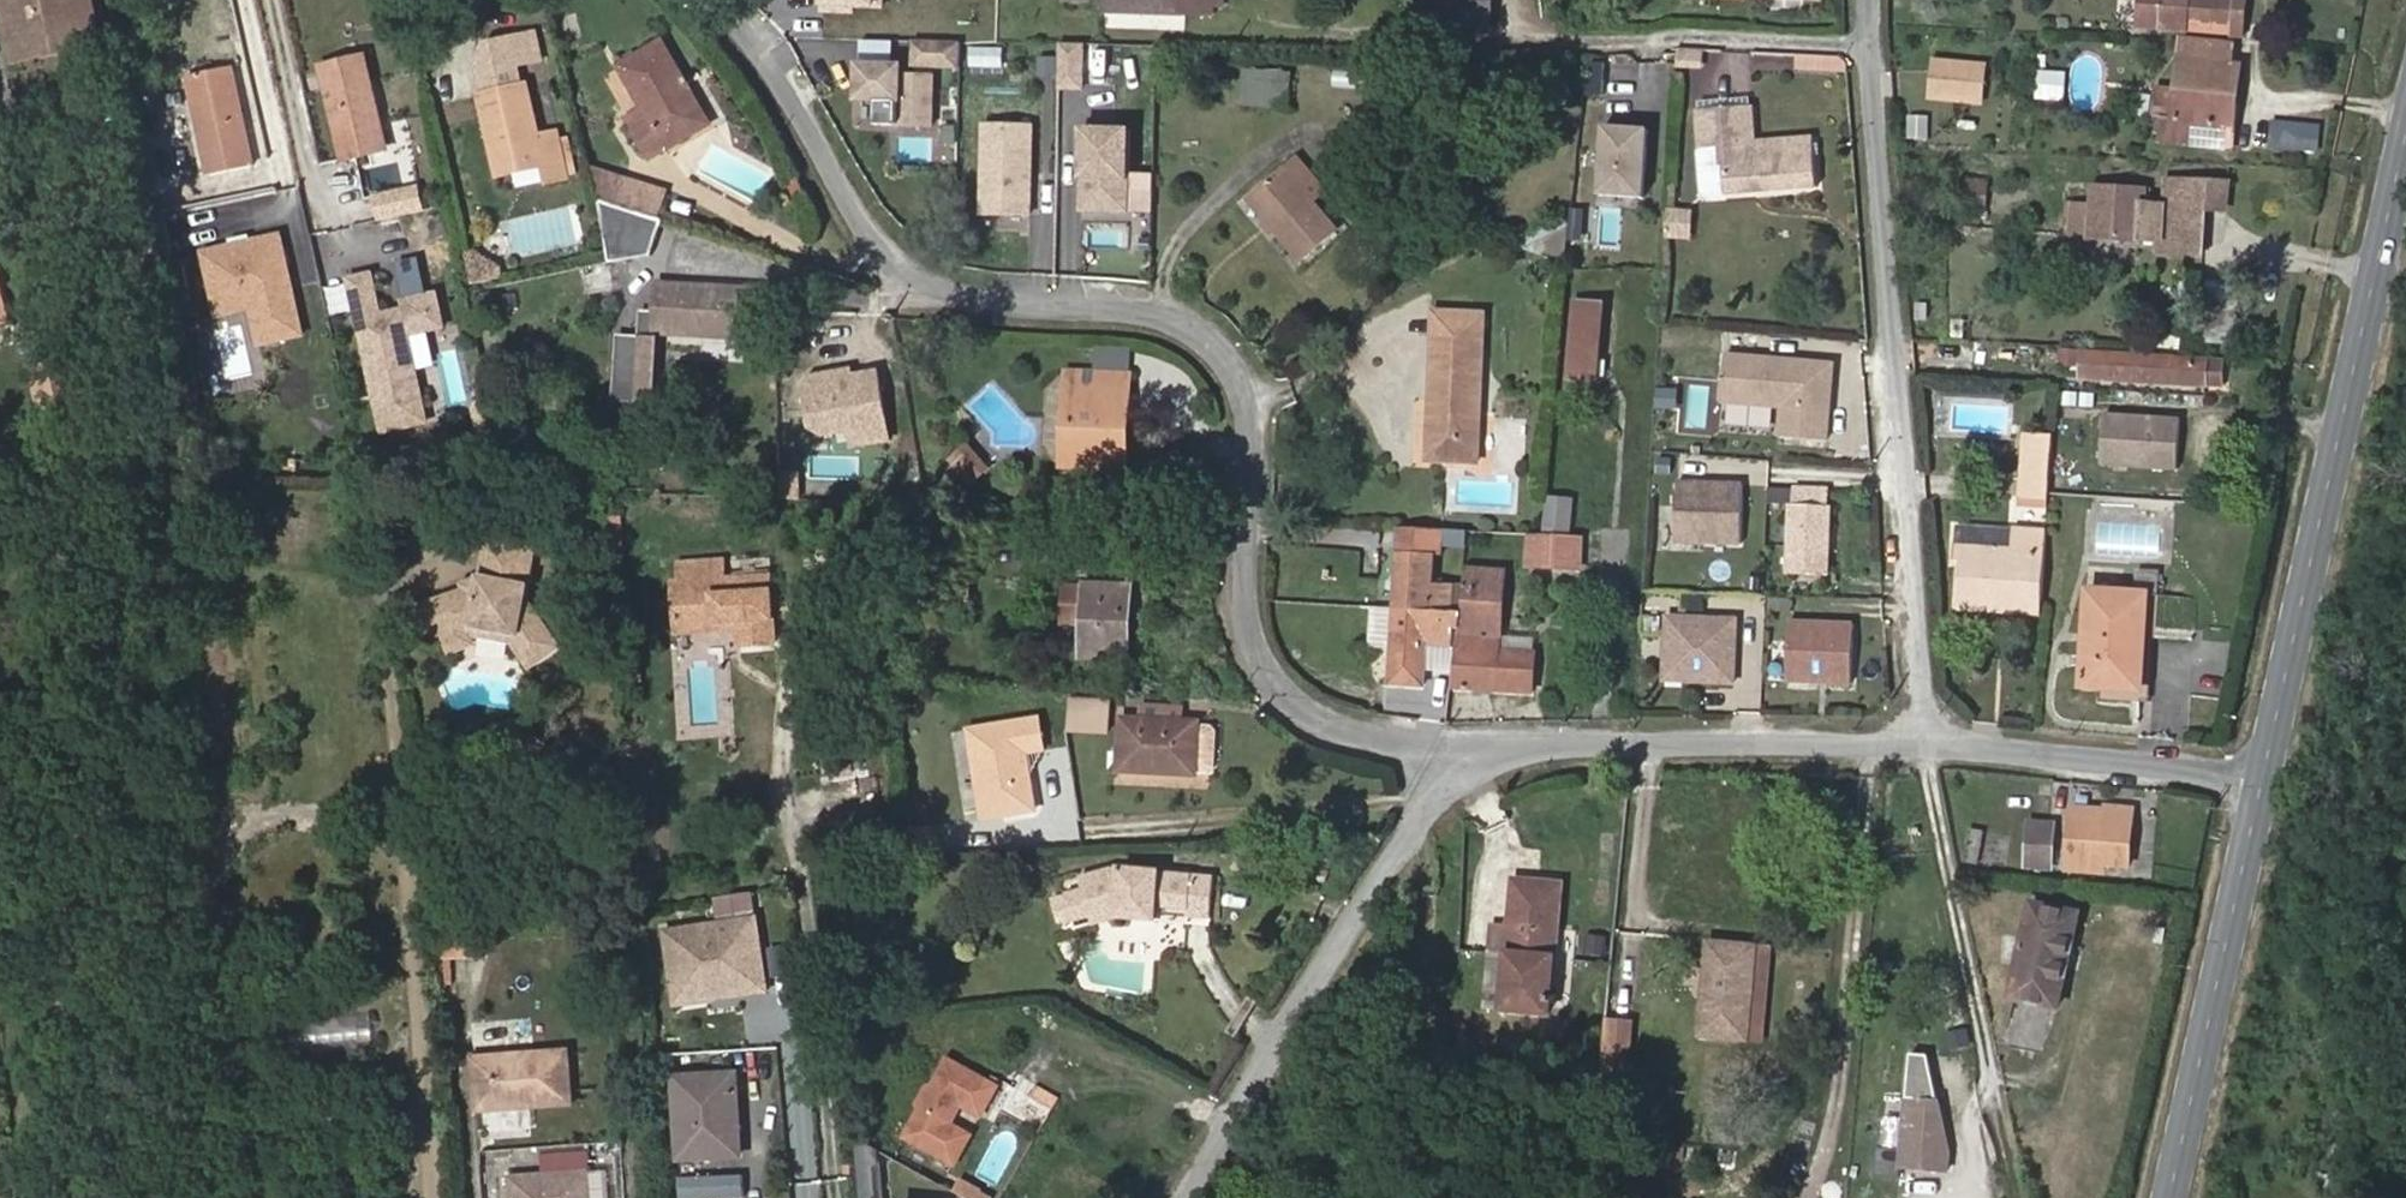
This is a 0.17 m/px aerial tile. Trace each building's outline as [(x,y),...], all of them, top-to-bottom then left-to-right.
[(92,0),(1,0),(11,46),(98,26),(92,0)] [(1104,11),(1216,15),(1217,6),(1217,0),(1105,0),(1104,11)] [(1438,26),(1493,28),(1493,0),(1439,0),(1438,26)] [(2247,0),(2140,0),(2138,26),(2160,28),(2160,29),(2184,31),(2185,20),(2232,24),(2231,37),(2244,37),(2247,0)] [(14,61),(101,42),(98,26),(11,46),(14,61)] [(539,136),(527,85),(521,86),(516,64),(540,58),(534,32),(489,42),(476,60),(484,94),(480,95),(491,140),(498,139),(506,173),(545,164),(549,181),(567,177),(567,176),(558,138),(557,132),(539,136)] [(2233,59),(2234,45),(2183,39),(2181,54),(2233,59)] [(702,121),(683,87),(687,85),(662,41),(619,66),(642,107),(626,117),(650,159),(670,147),(667,142),(702,121)] [(966,71),(966,43),(919,41),(918,70),(966,71)] [(1090,91),(1091,45),(1063,44),(1062,90),(1090,91)] [(1700,66),(1701,49),(1678,48),(1677,65),(1700,66)] [(1848,63),(1840,56),(1796,53),(1795,68),(1848,71),(1848,63)] [(2232,148),(2238,94),(2229,93),(2233,59),(2181,54),(2178,85),(2174,117),(2162,116),(2160,141),(2232,148)] [(386,150),(362,55),(321,65),(344,160),(386,150)] [(2238,94),(2242,59),(2233,59),(2229,93),(2238,94)] [(943,76),(914,75),(914,65),(864,64),(863,104),(900,105),(900,130),(941,131),(943,76)] [(1608,95),(1609,66),(1585,64),(1583,94),(1608,95)] [(254,165),(232,66),(188,76),(208,175),(254,165)] [(1290,109),(1293,70),(1243,68),(1241,106),(1290,109)] [(2036,70),(2033,97),(2063,100),(2065,72),(2036,70)] [(2174,117),(2178,85),(2157,83),(2153,115),(2162,116),(2174,117)] [(670,147),(709,124),(687,85),(683,87),(702,121),(667,142),(670,147)] [(1819,187),(1815,137),(1755,142),(1752,105),(1698,109),(1701,148),(1703,148),(1699,154),(1702,190),(1707,196),(1747,192),(1747,186),(1759,185),(1759,192),(1819,187)] [(1041,126),(986,125),(984,216),(1038,217),(1041,126)] [(961,145),(961,127),(949,127),(948,145),(961,145)] [(1656,199),(1660,131),(1615,128),(1610,196),(1656,199)] [(1140,131),(1088,130),(1086,214),(1138,215),(1140,131)] [(578,173),(569,135),(558,138),(567,176),(578,173)] [(506,173),(498,139),(491,140),(499,175),(506,173)] [(1327,192),(1298,158),(1285,168),(1314,202),(1327,192)] [(1314,202),(1285,168),(1249,198),(1302,261),(1338,230),(1314,202)] [(623,206),(631,181),(592,169),(598,197),(598,198),(623,206)] [(1986,210),(1988,180),(1963,178),(1961,208),(1986,210)] [(2204,254),(2206,210),(2227,211),(2229,181),(2167,179),(2165,205),(2145,203),(2146,188),(2095,186),(2094,203),(2067,201),(2066,225),(2072,226),(2071,236),(2161,240),(2160,252),(2204,254)] [(657,217),(666,192),(631,181),(623,206),(657,217)] [(652,257),(664,221),(599,200),(609,263),(652,257)] [(1694,241),(1696,210),(1667,209),(1666,239),(1694,241)] [(502,277),(500,268),(475,252),(464,254),(472,284),(502,277)] [(2044,279),(2045,266),(2030,264),(2029,278),(2044,279)] [(404,298),(406,305),(381,310),(373,270),(349,275),(383,429),(425,420),(414,371),(417,370),(409,332),(445,324),(438,291),(404,298)] [(253,323),(250,307),(284,300),(287,316),(309,312),(302,277),(208,297),(215,329),(222,328),(226,348),(257,342),(253,323)] [(757,300),(757,291),(659,285),(657,314),(643,313),(642,338),(619,337),(615,397),(652,400),(657,331),(754,337),(756,315),(757,300)] [(287,316),(284,300),(250,307),(253,323),(287,316)] [(771,316),(772,301),(757,300),(756,315),(771,316)] [(1597,381),(1604,302),(1576,300),(1569,378),(1597,381)] [(1486,467),(1494,313),(1436,310),(1429,464),(1486,467)] [(2199,341),(2233,341),(2232,322),(2199,322),(2199,341)] [(1080,371),(1081,352),(1067,351),(1066,370),(1080,371)] [(2225,387),(2226,360),(2084,351),(2082,378),(2225,387)] [(1127,470),(1129,428),(1117,427),(1119,398),(1131,398),(1133,354),(1096,353),(1095,372),(1080,371),(1066,370),(1065,394),(1071,395),(1070,424),(1063,424),(1061,467),(1127,470)] [(1835,441),(1841,363),(1729,354),(1725,405),(1787,410),(1784,437),(1835,441)] [(58,400),(49,362),(29,366),(37,404),(58,400)] [(1129,428),(1131,398),(1119,398),(1117,427),(1129,428)] [(1428,402),(1417,402),(1415,463),(1427,463),(1428,402)] [(2175,472),(2179,419),(2100,413),(2096,466),(2175,472)] [(1616,439),(1616,430),(1607,430),(1606,439),(1616,439)] [(2049,507),(2053,436),(2026,434),(2021,504),(2049,507)] [(990,468),(967,443),(948,462),(972,486),(990,468)] [(1748,546),(1748,484),(1680,483),(1679,545),(1748,546)] [(1837,577),(1839,508),(1835,508),(1836,489),(1799,488),(1798,508),(1794,508),(1792,575),(1837,577)] [(1571,535),(1574,499),(1548,496),(1545,534),(1571,535)] [(939,528),(938,518),(912,519),(912,528),(939,528)] [(2043,607),(2048,530),(1958,523),(1955,560),(1960,560),(1958,602),(2043,607)] [(1452,611),(1454,585),(1433,584),(1434,553),(1443,554),(1443,542),(1444,529),(1401,527),(1390,683),(1425,685),(1426,670),(1428,643),(1453,645),(1454,628),(1458,628),(1460,629),(1462,612),(1452,611)] [(1468,544),(1469,530),(1444,529),(1443,542),(1468,544)] [(1581,567),(1583,536),(1571,535),(1545,534),(1530,533),(1529,566),(1581,567)] [(563,648),(529,598),(539,548),(487,538),(480,576),(478,584),(464,589),(420,605),(416,613),(423,633),(440,627),(443,635),(453,639),(466,635),(471,627),(520,636),(530,650),(527,652),(537,666),(563,648)] [(777,644),(773,576),(727,580),(726,560),(679,564),(680,582),(674,582),(677,626),(746,621),(747,646),(777,644)] [(1534,693),(1537,652),(1504,650),(1504,638),(1502,638),(1495,638),(1498,596),(1505,596),(1507,571),(1466,568),(1462,612),(1460,629),(1458,628),(1452,688),(1534,693)] [(478,584),(480,576),(462,583),(464,589),(478,584)] [(1130,659),(1133,585),(1085,583),(1085,587),(1083,624),(1081,658),(1130,659)] [(1083,624),(1085,587),(1065,586),(1064,623),(1083,624)] [(2143,690),(2149,592),(2089,589),(2083,686),(2143,690)] [(1502,638),(1505,596),(1498,596),(1495,638),(1502,638)] [(1741,687),(1744,620),(1669,616),(1666,684),(1741,687)] [(747,646),(746,621),(677,626),(677,633),(739,629),(740,646),(747,646)] [(1858,688),(1861,624),(1795,621),(1792,685),(1858,688)] [(443,635),(440,627),(423,633),(425,641),(443,635)] [(477,645),(474,637),(513,644),(531,670),(537,666),(527,652),(530,650),(520,636),(471,627),(466,635),(453,639),(443,635),(450,655),(477,645)] [(1451,672),(1453,645),(1428,643),(1426,670),(1451,672)] [(1109,734),(1110,701),(1071,699),(1070,731),(1109,734)] [(1182,722),(1183,708),(1143,706),(1143,720),(1182,722)] [(1035,719),(964,731),(979,821),(1032,812),(1023,755),(1040,752),(1035,719)] [(1215,767),(1217,731),(1212,725),(1198,725),(1198,723),(1182,722),(1143,720),(1123,719),(1120,770),(1196,774),(1196,772),(1209,772),(1215,767)] [(856,771),(853,751),(822,755),(825,774),(856,771)] [(1617,769),(1594,769),(1595,782),(1617,782),(1617,769)] [(2105,808),(2071,805),(2065,873),(2106,877),(2106,868),(2131,870),(2137,806),(2105,803),(2105,808)] [(2057,821),(2027,819),(2024,869),(2054,871),(2057,821)] [(1965,862),(1979,864),(1983,829),(1969,828),(1965,862)] [(1212,917),(1216,876),(1113,866),(1080,876),(1083,889),(1066,894),(1074,921),(1091,916),(1093,924),(1115,919),(1115,917),(1147,920),(1149,905),(1161,906),(1188,909),(1187,916),(1212,917)] [(1482,1012),(1552,1018),(1556,984),(1572,986),(1577,934),(1561,932),(1565,880),(1510,875),(1506,924),(1490,922),(1482,1012)] [(2083,911),(2030,898),(2005,998),(2059,1011),(2083,911)] [(857,921),(856,903),(843,905),(845,923),(857,921)] [(1159,921),(1161,906),(1149,905),(1147,920),(1159,921)] [(769,991),(759,917),(667,929),(677,1003),(769,991)] [(473,957),(471,925),(442,927),(444,959),(453,958),(473,957)] [(1759,950),(1711,945),(1701,1038),(1750,1044),(1759,950)] [(1765,1045),(1774,951),(1759,950),(1750,1044),(1765,1045)] [(455,985),(453,958),(444,959),(445,986),(455,985)] [(456,1015),(455,985),(445,986),(447,1015),(456,1015)] [(375,1016),(304,1015),(304,1048),(375,1048),(375,1016)] [(1634,1028),(1612,1026),(1605,1107),(1627,1110),(1634,1028)] [(573,1104),(569,1051),(473,1058),(477,1111),(573,1104)] [(1930,1053),(1910,1052),(1900,1167),(1955,1172),(1957,1149),(1930,1053)] [(982,1115),(997,1087),(949,1060),(934,1086),(927,1088),(918,1105),(921,1111),(906,1137),(955,1164),(971,1135),(951,1124),(962,1104),(982,1115)] [(740,1144),(737,1074),(675,1077),(680,1159),(706,1157),(706,1146),(740,1144)] [(1037,1086),(1032,1101),(1055,1110),(1061,1095),(1037,1086)] [(856,1197),(879,1197),(874,1147),(850,1134),(856,1197)] [(741,1155),(740,1144),(706,1146),(706,1157),(741,1155)] [(585,1169),(508,1174),(509,1197),(587,1197),(585,1169)] [(957,1194),(967,1197),(996,1197),(997,1195),(963,1180),(957,1194)]
